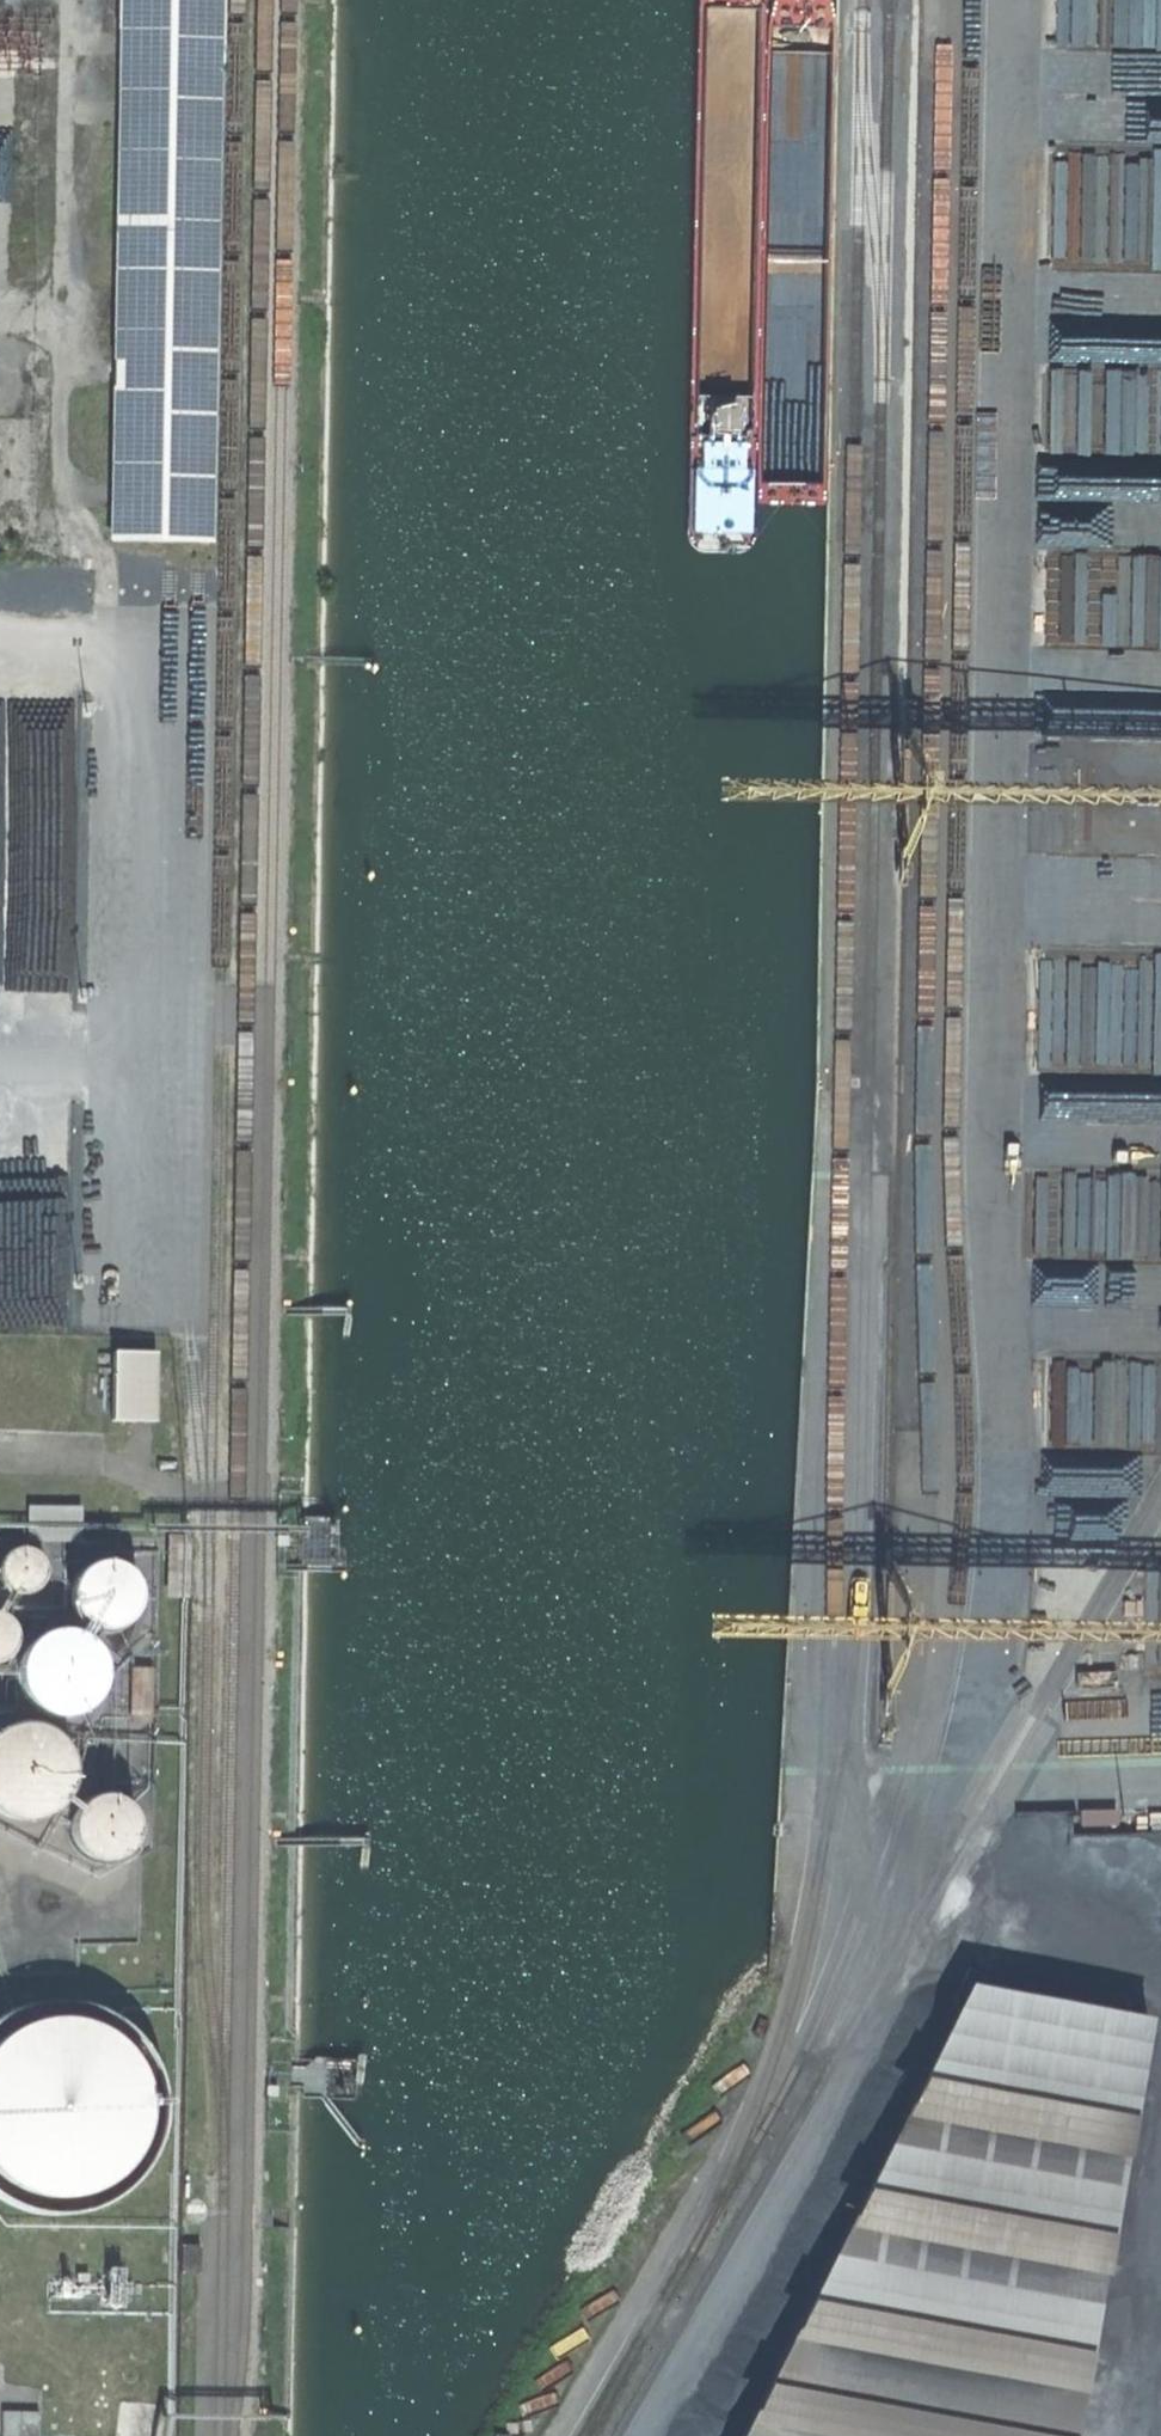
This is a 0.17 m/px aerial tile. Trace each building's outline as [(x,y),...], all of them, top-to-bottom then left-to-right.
[(110,542),(210,543),(221,0),(120,0),(110,542)] [(155,1354),(111,1353),(110,1421),(154,1422),(155,1354)] [(55,1479),(28,1479),(28,1540),(80,1539),(80,1513),(55,1513),(55,1479)] [(25,1549),(16,1549),(8,1552),(2,1559),(0,1563),(0,1580),(2,1584),(8,1591),(16,1594),(25,1594),(34,1591),(40,1584),(43,1576),(43,1567),(40,1559),(34,1552),(25,1549)] [(72,1584),(69,1597),(72,1609),(79,1620),(89,1628),(101,1631),(114,1630),(125,1624),(134,1615),(138,1603),(138,1590),(134,1578),(125,1569),(114,1563),(101,1562),(89,1566),(78,1573),(72,1584)] [(3,1660),(10,1653),(14,1644),(14,1634),(10,1624),(3,1617),(0,1616),(0,1662),(3,1660)] [(38,1640),(28,1650),(22,1663),(20,1677),(23,1690),(30,1702),(41,1711),(54,1716),(68,1717),(82,1713),(93,1704),(101,1693),(105,1680),(104,1666),(99,1653),(90,1642),(78,1635),(64,1632),(50,1634),(38,1640)] [(44,1748),(34,1742),(22,1739),(10,1739),(0,1742),(0,1831),(12,1834),(28,1833),(40,1828),(52,1818),(60,1806),(64,1793),(64,1781),(60,1767),(53,1755),(44,1748)] [(135,1812),(126,1803),(113,1798),(100,1797),(88,1802),(78,1811),(73,1823),(73,1836),(77,1849),(87,1858),(99,1864),(112,1864),(124,1859),(134,1850),(139,1838),(139,1825),(135,1812)] [(1116,1811),(1100,1811),(1101,1827),(1117,1826),(1116,1811)] [(1076,1831),(1080,1967),(1160,1965),(1160,1829),(1076,1831)] [(741,2435),(1070,2435),(1150,2025),(967,1988),(741,2435)] [(128,2028),(107,2013),(82,2004),(56,2001),(30,2005),(6,2014),(0,2018),(0,2201),(7,2206),(32,2215),(58,2218),(84,2214),(108,2205),(129,2190),(146,2170),(158,2147),(164,2122),(164,2096),(158,2070),(146,2047),(128,2028)] [(200,2246),(181,2246),(182,2275),(201,2274),(200,2246)]
